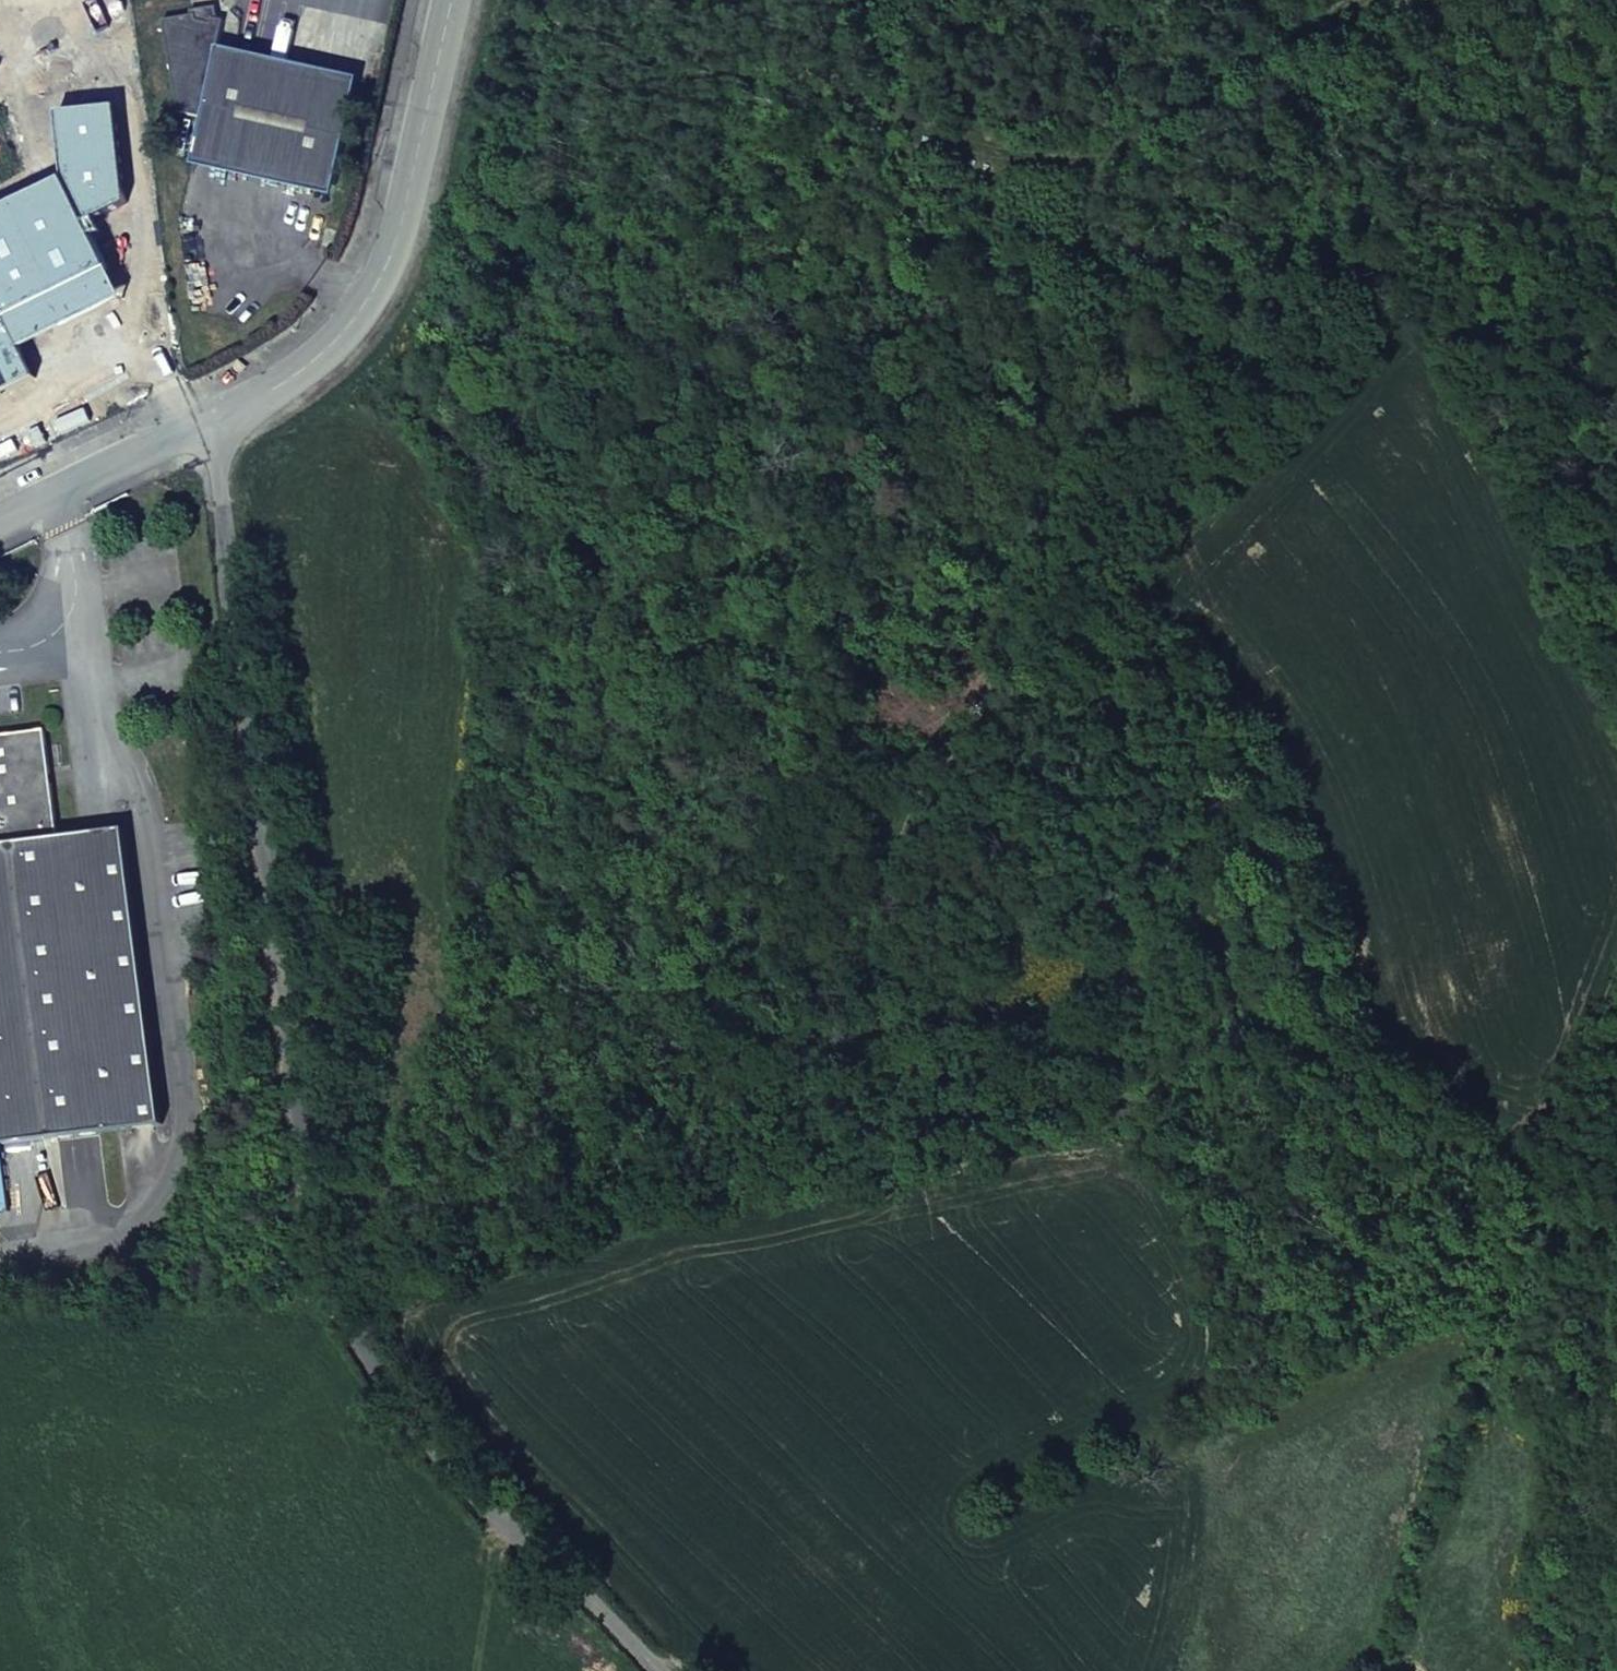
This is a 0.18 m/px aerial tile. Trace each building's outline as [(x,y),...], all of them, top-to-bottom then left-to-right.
[(193,14),(194,18),(200,17),(201,24),(217,27),(217,21),(222,22),(220,8),(193,14)] [(341,188),(362,90),(221,61),(223,50),(228,24),(222,22),(217,21),(217,27),(201,24),(200,17),(194,18),(173,23),(187,107),(189,117),(207,120),(199,156),(341,188)] [(183,116),(189,117),(187,107),(173,23),(167,24),(183,116)] [(221,61),(362,90),(364,80),(223,50),(221,61)] [(0,211),(0,396),(38,378),(22,349),(124,298),(88,226),(127,205),(117,109),(56,115),(63,178),(0,211)] [(96,1135),(162,1126),(124,830),(58,838),(44,732),(0,738),(0,1147),(96,1135)]
